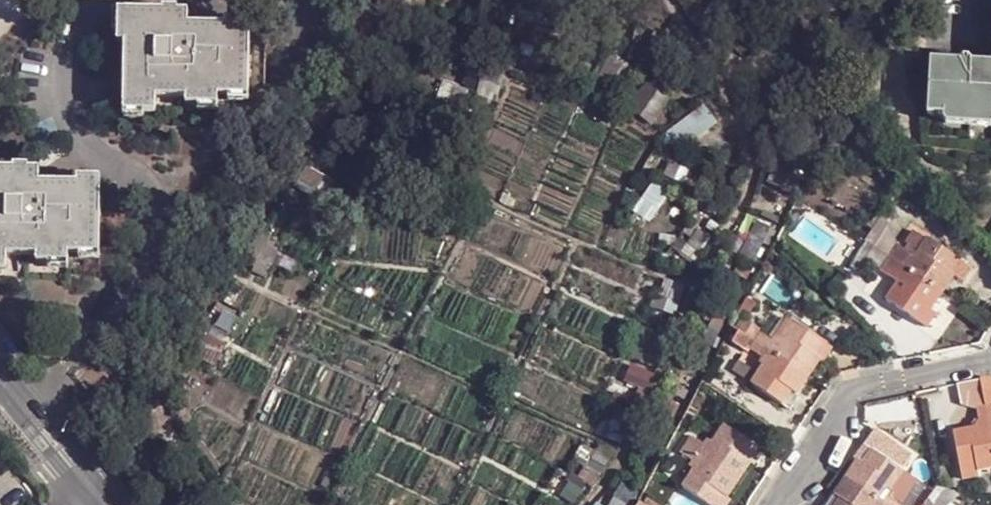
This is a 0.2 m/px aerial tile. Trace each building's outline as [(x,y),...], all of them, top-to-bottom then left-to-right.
[(132,52),(133,18),(121,19),(122,38),(127,38),(127,51),(132,52)] [(197,20),(133,18),(132,52),(132,114),(164,115),(165,106),(194,107),(225,108),(224,105),(225,97),(256,97),(258,43),(247,42),(247,33),(197,31),(197,20)] [(258,43),(258,34),(247,33),(247,42),(258,43)] [(933,57),(930,111),(946,112),(990,113),(990,58),(933,57)] [(237,111),(256,111),(256,97),(225,97),(224,105),(236,106),(237,111)] [(225,108),(194,107),(194,115),(205,116),(206,122),(224,122),(225,108)] [(665,135),(678,154),(717,128),(704,109),(665,135)] [(990,123),(990,121),(990,113),(946,112),(947,116),(952,121),(990,123)] [(143,122),(164,122),(164,115),(132,114),(132,127),(144,128),(143,122)] [(0,167),(0,260),(13,261),(13,253),(43,254),(75,256),(75,253),(76,246),(106,247),(107,191),(97,190),(98,182),(47,181),(46,168),(0,167)] [(325,206),(337,184),(308,168),(296,189),(325,206)] [(107,191),(108,183),(98,182),(97,190),(107,191)] [(653,225),(670,195),(653,185),(636,215),(653,225)] [(884,215),(868,240),(892,255),(899,247),(896,245),(898,242),(893,226),(884,215)] [(899,247),(892,255),(945,290),(953,279),(958,270),(953,267),(961,256),(931,236),(918,254),(912,255),(899,247)] [(888,263),(892,255),(868,240),(852,264),(855,266),(884,264),(885,261),(888,263)] [(86,262),(107,261),(106,247),(76,246),(75,253),(86,255),(86,262)] [(75,256),(43,254),(43,263),(54,263),(54,268),(75,268),(75,256)] [(939,299),(945,290),(892,255),(888,263),(899,272),(901,280),(889,299),(918,318),(928,305),(932,307),(939,299)] [(969,261),(961,256),(953,267),(958,270),(961,273),(969,261)] [(13,269),(13,261),(0,260),(0,269),(13,269)] [(757,339),(762,332),(764,328),(747,318),(740,328),(757,339)] [(757,339),(810,373),(816,364),(822,355),(817,353),(825,340),(795,321),(783,339),(776,342),(762,332),(757,339)] [(740,328),(733,339),(751,351),(753,348),(757,339),(740,328)] [(804,383),(810,373),(757,339),(753,348),(764,356),(766,365),(754,382),(783,401),(793,389),(798,392),(804,383)] [(833,345),(825,340),(817,353),(822,355),(826,358),(833,345)] [(982,377),(958,383),(961,402),(978,404),(986,402),(983,381),(982,377)] [(793,407),(801,395),(798,392),(793,389),(783,401),(793,407)] [(962,466),(976,463),(979,469),(990,467),(990,425),(986,402),(978,404),(980,419),(975,426),(966,428),(955,430),(962,466)] [(765,449),(756,443),(726,424),(714,443),(708,444),(694,435),(689,444),(683,451),(696,460),(697,467),(684,486),(713,504),(728,504),(732,499),(728,497),(740,478),(753,460),(756,462),(765,449)] [(884,434),(876,448),(904,466),(911,457),(884,434)] [(876,448),(866,461),(861,457),(848,475),(894,504),(907,504),(910,501),(893,492),(891,485),(904,466),(876,448)] [(976,463),(962,466),(965,475),(978,472),(979,469),(976,463)] [(848,475),(843,483),(838,493),(842,496),(837,504),(894,504),(848,475)] [(924,501),(926,504),(955,504),(934,488),(924,501)]
